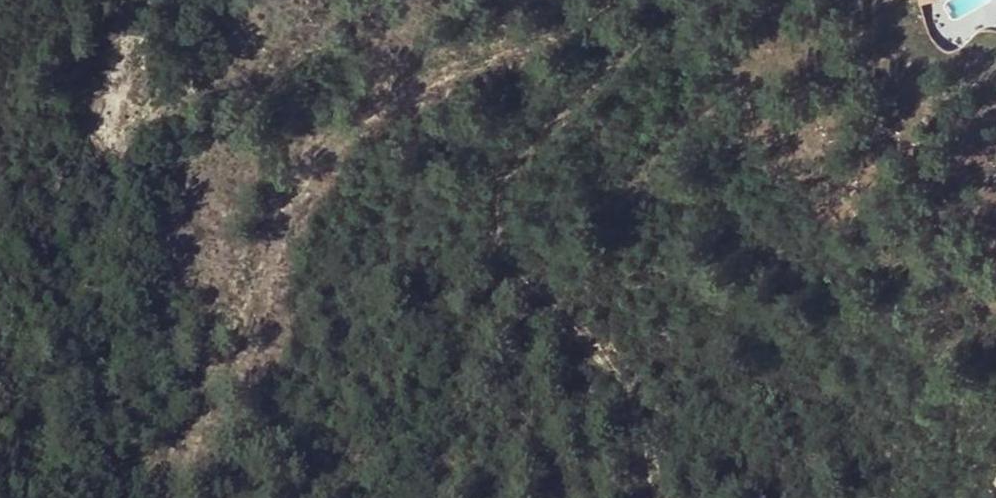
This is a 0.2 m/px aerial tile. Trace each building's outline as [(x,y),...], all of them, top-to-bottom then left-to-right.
[(954,26),(938,30),(943,53),(958,49),(954,26)]
